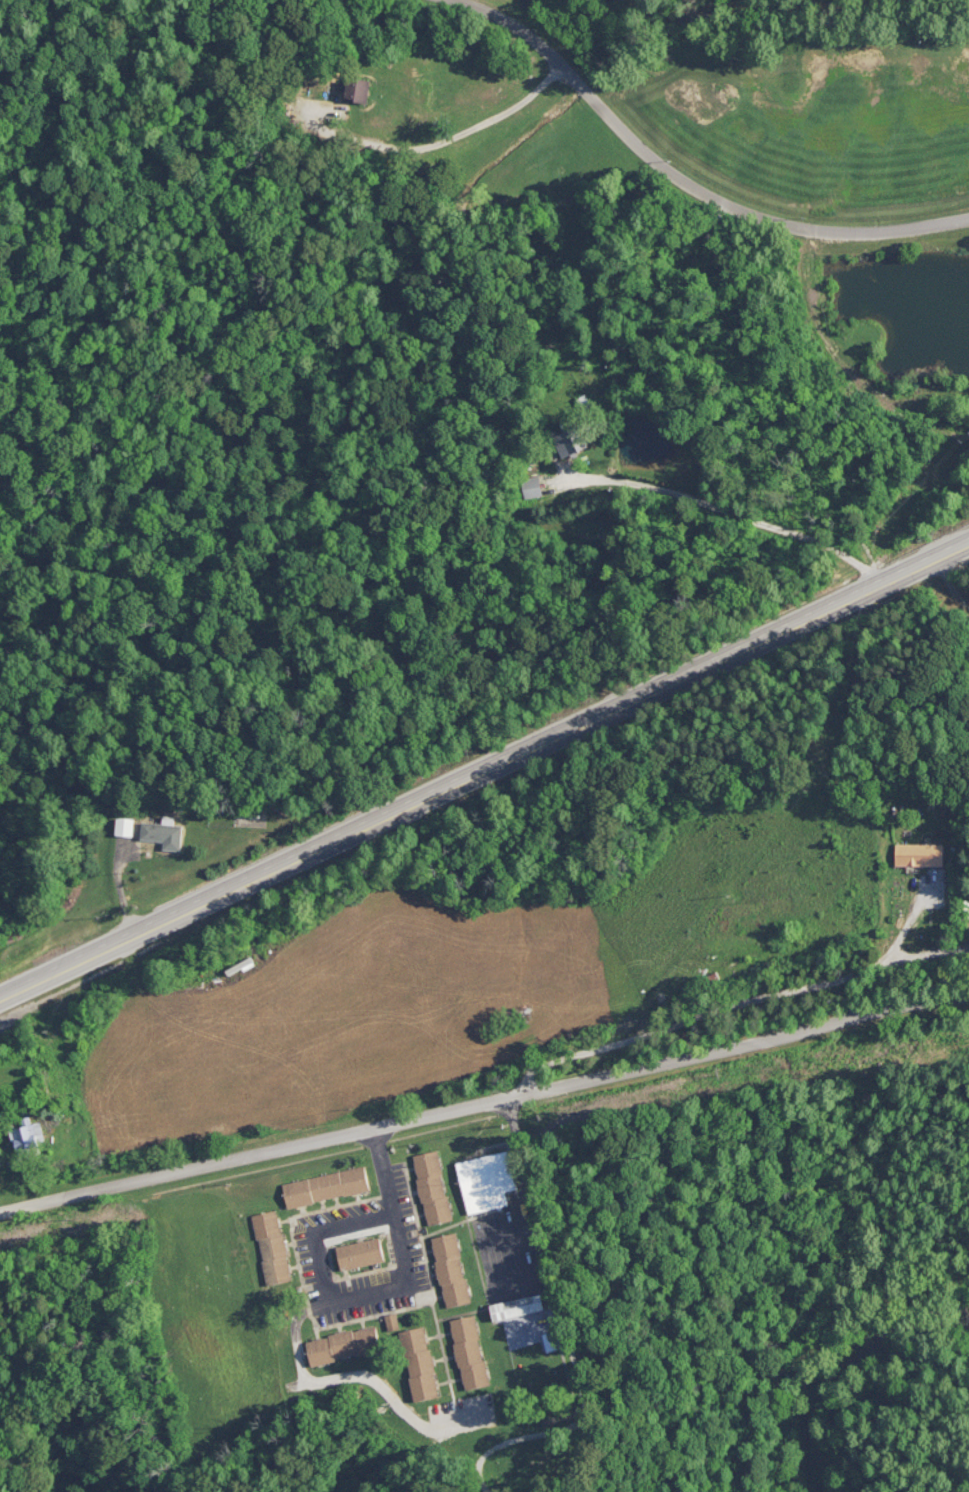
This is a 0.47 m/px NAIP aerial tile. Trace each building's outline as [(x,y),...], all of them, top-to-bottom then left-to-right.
[(350,101),(372,100),(371,77),(349,78),(350,101)] [(573,425),(552,435),(562,458),(583,449),(573,425)] [(520,477),(522,496),(543,494),(541,475),(520,477)] [(144,823),(164,824),(164,816),(176,817),(176,827),(186,828),(185,852),(166,851),(167,842),(143,840),(144,823)] [(120,817),(139,819),(137,838),(119,837),(120,817)] [(948,844),(896,844),(896,865),(948,865),(948,844)] [(228,971),(255,958),(259,966),(232,979),(228,971)] [(685,988),(720,974),(723,981),(688,996),(685,988)] [(14,1125),(43,1118),(51,1152),(21,1159),(14,1125)] [(414,1153),(426,1223),(452,1218),(439,1148),(414,1153)] [(518,1187),(510,1148),(455,1160),(467,1213),(510,1203),(506,1189),(518,1187)] [(283,1180),(288,1205),(371,1189),(366,1165),(283,1180)] [(265,1283),(291,1279),(279,1208),(254,1212),(265,1283)] [(432,1235),(445,1306),(471,1301),(457,1230),(432,1235)] [(386,1259),(381,1235),(337,1245),(342,1269),(386,1259)] [(549,1307),(545,1290),(489,1303),(493,1320),(549,1307)] [(451,1317),(464,1389),(490,1384),(476,1312),(451,1317)] [(397,1328),(397,1313),(388,1313),(388,1328),(397,1328)] [(312,1363),(382,1349),(377,1324),(307,1337),(312,1363)] [(440,1394),(426,1325),(401,1330),(415,1399),(440,1394)] [(545,1333),(561,1329),(565,1350),(550,1353),(545,1333)]
